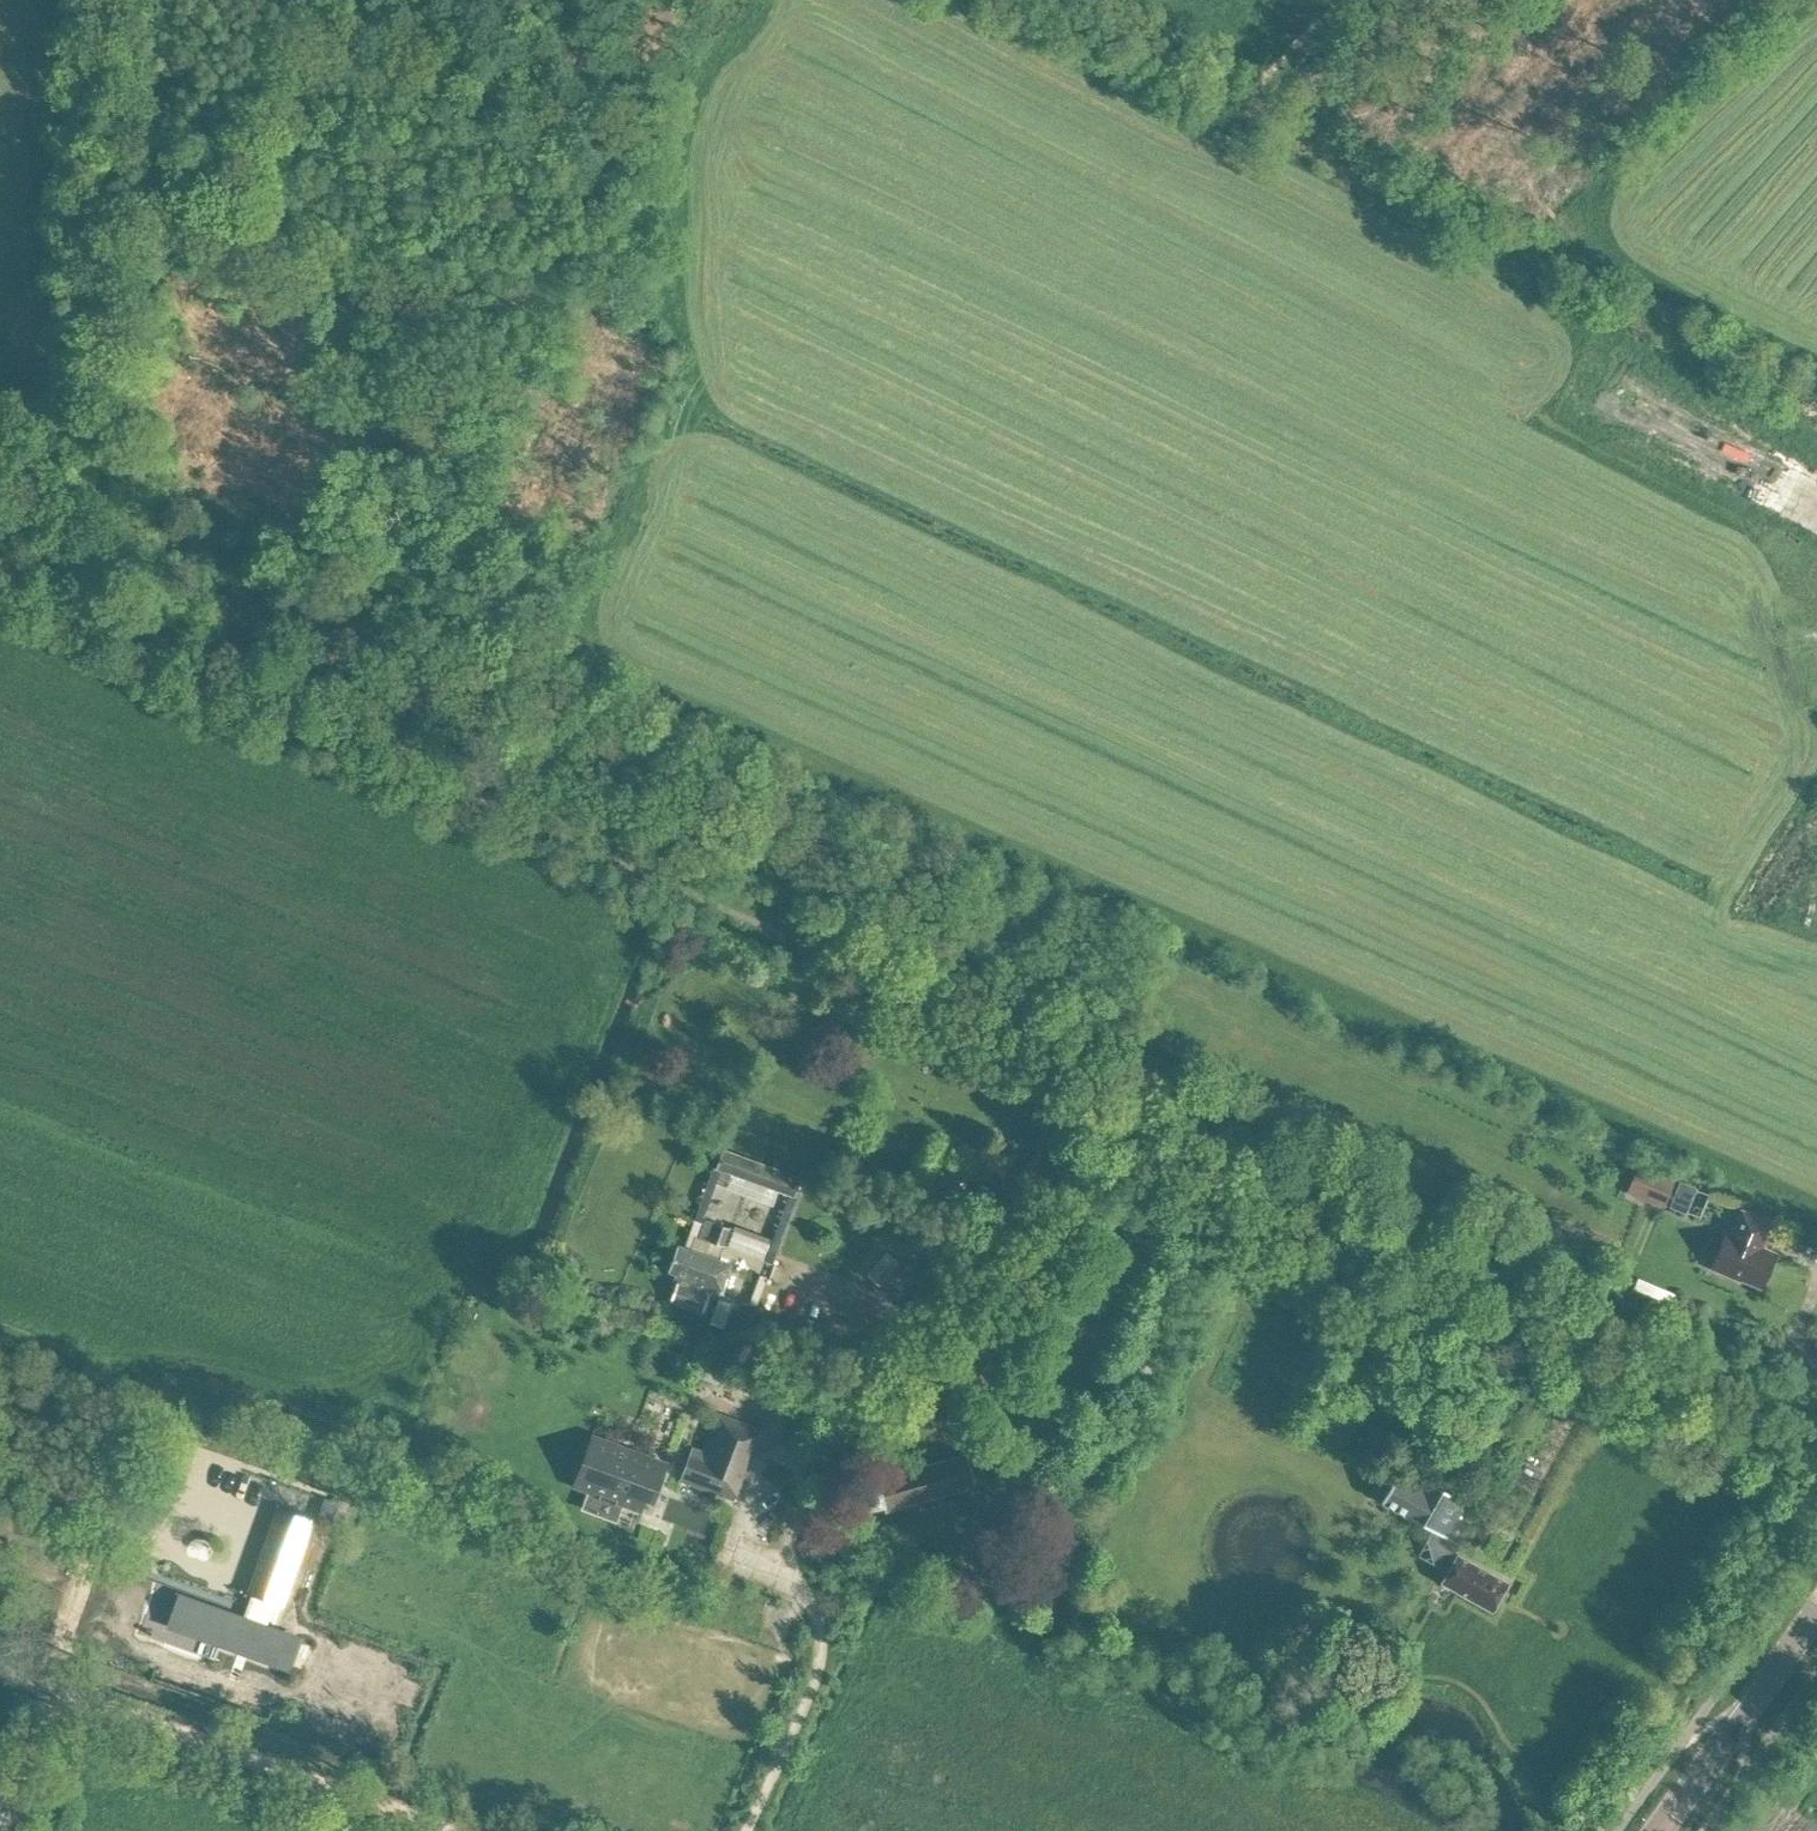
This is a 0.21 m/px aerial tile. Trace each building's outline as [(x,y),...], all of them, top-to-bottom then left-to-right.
[(793,1197),(800,1178),(721,1148),(714,1168),(793,1197)] [(815,1159),(810,1174),(819,1176),(824,1162),(815,1159)] [(1662,1208),(1674,1180),(1637,1165),(1625,1193),(1662,1208)] [(1686,1178),(1678,1204),(1699,1210),(1707,1184),(1686,1178)] [(1759,1248),(1769,1224),(1741,1212),(1731,1236),(1726,1234),(1712,1270),(1740,1281),(1741,1279),(1759,1286),(1760,1284),(1763,1283),(1766,1274),(1765,1271),(1772,1253),(1759,1248)] [(722,1246),(728,1228),(716,1223),(709,1241),(722,1246)] [(718,1297),(730,1264),(677,1245),(667,1271),(675,1274),(673,1281),(718,1297)] [(879,1286),(899,1263),(885,1252),(866,1274),(879,1286)] [(727,1301),(728,1298),(722,1295),(720,1299),(718,1299),(709,1326),(745,1339),(757,1307),(733,1298),(731,1303),(727,1301)] [(734,1501),(761,1429),(715,1412),(701,1451),(692,1447),(679,1481),(734,1501)] [(653,1504),(668,1462),(591,1433),(571,1487),(641,1513),(645,1501),(653,1504)] [(884,1511),(975,1486),(966,1454),(876,1479),(878,1487),(863,1491),(867,1507),(882,1503),(884,1511)] [(1421,1488),(1396,1474),(1381,1502),(1432,1530),(1418,1555),(1447,1572),(1441,1582),(1491,1610),(1506,1583),(1457,1555),(1462,1545),(1450,1539),(1464,1513),(1452,1506),(1457,1497),(1425,1480),(1421,1488)] [(174,1623),(173,1625),(285,1665),(286,1663),(294,1640),(295,1638),(266,1628),(275,1600),(281,1602),(310,1521),(278,1510),(249,1591),(254,1593),(247,1612),(250,1613),(247,1621),(182,1598),(182,1600),(174,1623)]
